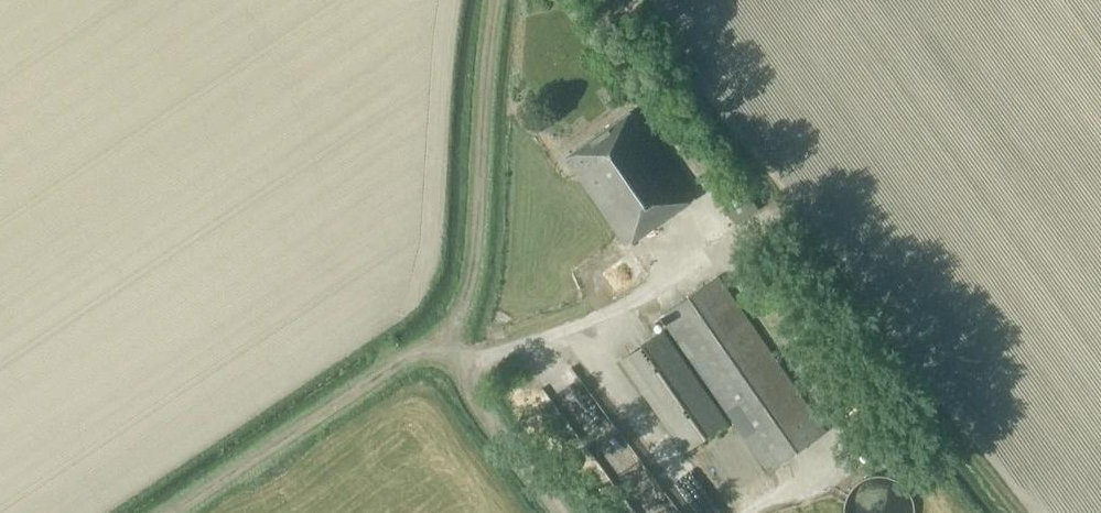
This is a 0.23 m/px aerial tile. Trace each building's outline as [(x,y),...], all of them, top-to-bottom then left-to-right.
[(626,243),(693,195),(631,108),(564,156),(626,243)] [(659,315),(767,469),(822,430),(715,276),(659,315)] [(728,421),(664,328),(619,359),(684,452),(728,421)] [(902,483),(899,481),(896,479),(893,478),(889,477),(886,476),(882,475),(879,476),(875,476),(872,477),(869,478),(865,479),(862,481),(859,483),(857,485),(854,488),(852,490),(850,493),(849,496),(848,500),(847,503),(846,507),(846,510),(846,512),(915,512),(916,510),(915,507),(915,503),(914,500),(913,497),(911,493),(909,491),(907,488),(905,485),(902,483)]
